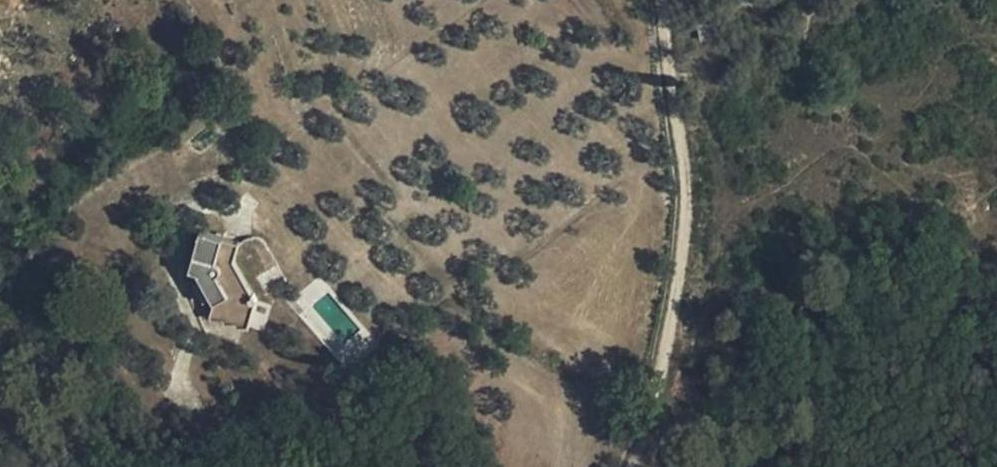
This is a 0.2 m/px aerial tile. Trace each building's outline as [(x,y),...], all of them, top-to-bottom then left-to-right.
[(240,241),(201,229),(190,271),(198,273),(214,303),(210,315),(211,319),(223,319),(225,323),(235,323),(237,326),(249,326),(257,299),(259,299),(255,291),(253,292),(235,259),(240,241)]
